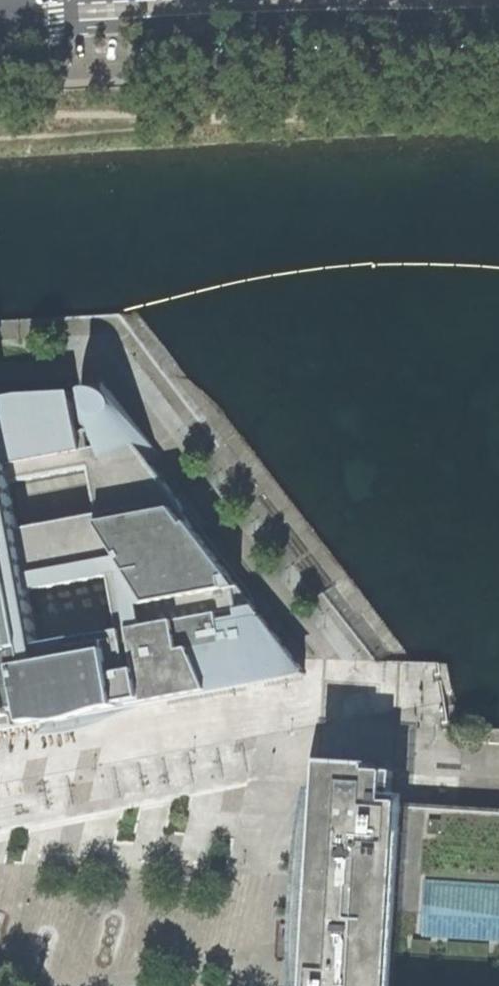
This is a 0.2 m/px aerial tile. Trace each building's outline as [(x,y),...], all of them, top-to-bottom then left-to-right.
[(27,726),(27,723),(36,721),(37,730),(58,727),(71,727),(83,725),(98,720),(115,715),(130,712),(129,707),(148,704),(209,692),(307,675),(257,610),(250,593),(176,497),(155,468),(162,457),(112,392),(89,393),(90,401),(75,402),(74,394),(1,398),(0,398),(0,731),(27,726)] [(390,803),(392,774),(317,769),(316,789),(316,796),(310,866),(309,889),(309,895),(307,925),(305,973),(305,985),(498,985),(498,810),(390,803)]
